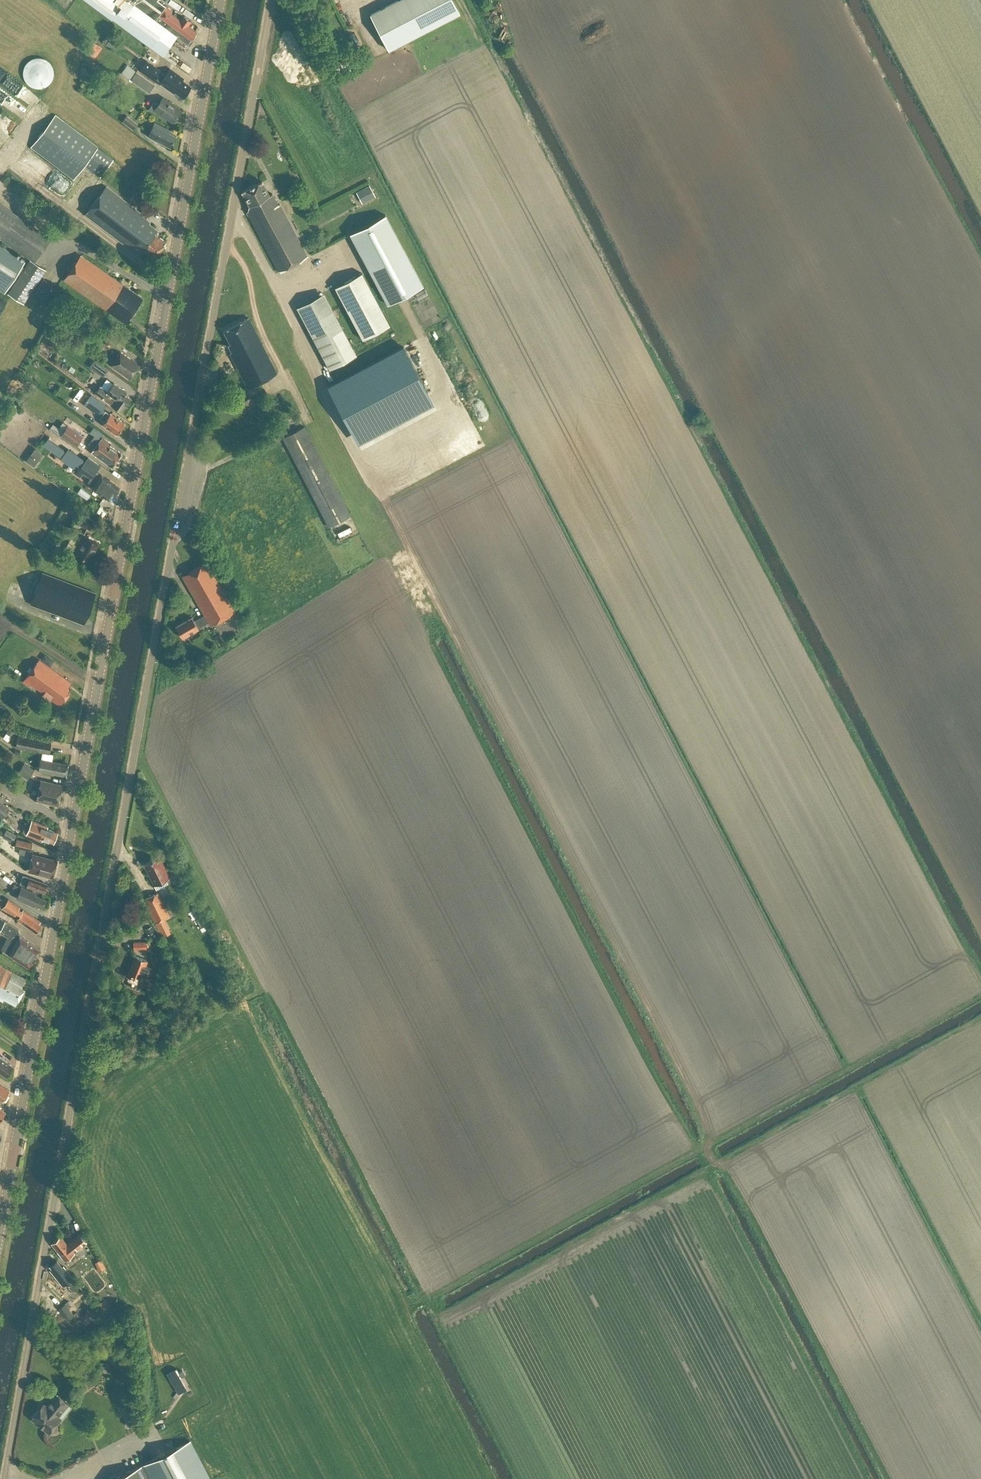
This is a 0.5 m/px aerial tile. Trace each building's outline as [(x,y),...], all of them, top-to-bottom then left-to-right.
[(158,0),(115,0),(121,5),(117,11),(102,0),(84,0),(111,20),(112,18),(174,64),(178,59),(165,50),(180,30),(191,39),(192,37),(194,37),(196,35),(196,33),(196,31),(188,25),(190,21),(183,16),(180,20),(170,12),(172,10),(161,2),(160,2),(158,0)] [(369,14),(388,50),(459,13),(453,0),(396,0),(369,14)] [(93,59),(102,48),(94,42),(85,53),(93,59)] [(25,80),(27,83),(28,84),(30,86),(33,87),(38,88),(42,88),(46,86),(49,84),(51,82),(53,78),(54,75),(54,71),(53,68),(51,65),(50,63),(48,60),(45,59),(42,58),(38,57),(34,58),(31,59),(28,61),(26,64),(24,68),(23,71),(23,74),(24,77),(25,80)] [(183,78),(169,69),(165,75),(160,72),(161,71),(146,61),(139,70),(160,84),(160,83),(174,92),(174,91),(183,97),(190,86),(182,80),(183,78)] [(155,85),(136,71),(131,80),(149,93),(155,85)] [(156,111),(172,122),(181,110),(163,97),(158,105),(154,102),(149,109),(154,113),(156,111)] [(137,124),(130,118),(126,115),(122,121),(133,130),(137,124)] [(55,116),(32,146),(74,178),(84,165),(100,177),(113,160),(97,148),(55,116)] [(171,147),(176,137),(166,132),(168,129),(154,122),(147,135),(171,147)] [(278,272),(307,256),(279,204),(278,205),(272,193),(269,195),(262,181),(242,191),(249,206),(247,211),(246,212),(278,272)] [(155,257),(165,241),(155,234),(158,230),(149,224),(150,222),(140,214),(141,213),(106,186),(85,214),(140,255),(144,249),(155,257)] [(375,196),(369,186),(360,191),(365,201),(375,196)] [(131,198),(144,208),(147,203),(134,194),(131,198)] [(0,247),(0,289),(5,293),(17,274),(19,276),(7,294),(23,304),(46,270),(34,263),(51,238),(0,204),(0,240),(30,260),(24,268),(22,266),(24,263),(0,247)] [(423,285),(385,214),(349,234),(387,304),(423,285)] [(63,279),(106,309),(125,322),(142,298),(80,255),(63,279)] [(362,273),(335,287),(362,339),(389,325),(362,273)] [(323,293),(297,307),(329,369),(356,355),(323,293)] [(248,388),(277,373),(248,317),(223,330),(230,343),(227,345),(231,352),(229,353),(248,388)] [(114,346),(119,339),(108,331),(103,338),(114,346)] [(404,347),(328,387),(352,433),(428,393),(404,347)] [(110,365),(130,379),(140,365),(120,351),(110,365)] [(101,364),(97,370),(103,375),(108,369),(101,364)] [(93,375),(90,380),(96,384),(99,378),(93,375)] [(95,393),(120,411),(125,404),(126,405),(131,398),(123,392),(124,390),(113,382),(107,391),(100,386),(95,393)] [(102,424),(116,434),(125,423),(110,413),(110,414),(105,410),(105,411),(103,409),(106,405),(91,394),(84,404),(101,416),(100,417),(105,420),(102,424)] [(251,398),(237,406),(241,413),(255,405),(251,398)] [(76,445),(83,436),(67,424),(60,434),(76,445)] [(304,426),(283,437),(328,526),(350,515),(304,426)] [(96,437),(100,439),(102,436),(103,434),(93,427),(89,432),(96,437)] [(102,436),(100,439),(91,451),(112,466),(121,453),(109,444),(111,442),(102,436)] [(75,467),(82,458),(68,447),(60,457),(75,467)] [(35,450),(32,454),(37,458),(41,453),(35,450)] [(92,488),(109,500),(114,493),(119,486),(96,471),(100,465),(88,456),(76,473),(80,476),(83,473),(90,478),(87,482),(93,486),(92,488)] [(90,530),(95,522),(80,514),(76,522),(90,530)] [(98,543),(82,534),(73,552),(89,560),(98,543)] [(210,625),(234,611),(206,562),(182,575),(204,615),(194,621),(192,617),(175,626),(182,637),(198,628),(198,627),(208,621),(210,625)] [(83,624),(95,593),(42,573),(31,604),(83,624)] [(67,689),(72,683),(39,659),(22,681),(28,685),(29,683),(44,693),(43,695),(48,699),(50,698),(60,705),(71,691),(67,689)] [(18,735),(15,747),(49,753),(51,741),(18,735)] [(66,775),(68,764),(51,761),(53,754),(41,752),(38,770),(66,775)] [(28,779),(34,770),(24,763),(18,772),(28,779)] [(36,800),(57,805),(62,785),(41,780),(36,800)] [(0,801),(0,815),(4,818),(11,809),(0,801)] [(43,839),(53,842),(57,832),(47,828),(48,826),(32,820),(26,834),(42,840),(43,839)] [(16,834),(6,828),(2,836),(12,842),(16,834)] [(14,847),(30,850),(32,843),(16,839),(14,847)] [(28,870),(53,877),(57,860),(32,854),(28,870)] [(157,860),(155,858),(143,863),(154,885),(170,877),(161,858),(157,860)] [(0,867),(0,868),(16,875),(19,866),(3,859),(0,867)] [(46,886),(47,884),(37,880),(37,878),(30,876),(29,879),(20,875),(17,883),(44,892),(44,891),(46,890),(47,887),(46,886)] [(24,901),(24,902),(32,905),(32,903),(42,907),(46,899),(36,895),(37,893),(22,886),(17,896),(25,899),(24,901)] [(155,923),(169,916),(158,893),(144,900),(155,923)] [(39,923),(40,921),(25,911),(24,913),(19,909),(20,907),(14,903),(13,905),(8,901),(3,908),(14,916),(16,913),(20,916),(17,919),(36,932),(41,925),(39,923)] [(5,920),(0,917),(0,932),(8,937),(1,949),(29,967),(40,949),(19,935),(18,929),(5,920)] [(150,973),(152,967),(147,966),(149,961),(135,956),(128,974),(133,977),(130,984),(140,988),(147,972),(150,973)] [(25,979),(0,965),(0,999),(3,1000),(4,998),(15,1004),(24,988),(21,986),(25,979)] [(13,1066),(7,1061),(8,1060),(0,1055),(0,1072),(6,1076),(13,1066)] [(2,1100),(3,1099),(6,1096),(6,1095),(9,1090),(0,1084),(0,1099),(2,1100)] [(79,1233),(67,1242),(60,1235),(51,1243),(57,1250),(57,1251),(64,1261),(75,1253),(74,1252),(87,1242),(79,1233)] [(96,1260),(100,1269),(107,1266),(102,1257),(96,1260)] [(75,1291),(80,1286),(63,1266),(62,1267),(57,1260),(50,1266),(52,1268),(50,1270),(62,1285),(67,1281),(75,1291)] [(105,1299),(99,1302),(105,1315),(111,1312),(105,1299)] [(59,1308),(68,1319),(74,1314),(69,1307),(72,1304),(69,1300),(59,1308)] [(185,1375),(182,1369),(176,1372),(174,1368),(167,1373),(178,1393),(186,1389),(180,1378),(185,1375)] [(45,1405),(43,1404),(32,1417),(48,1431),(60,1418),(58,1416),(68,1403),(55,1393),(45,1405)] [(189,1440),(114,1478),(210,1478),(189,1440)]
